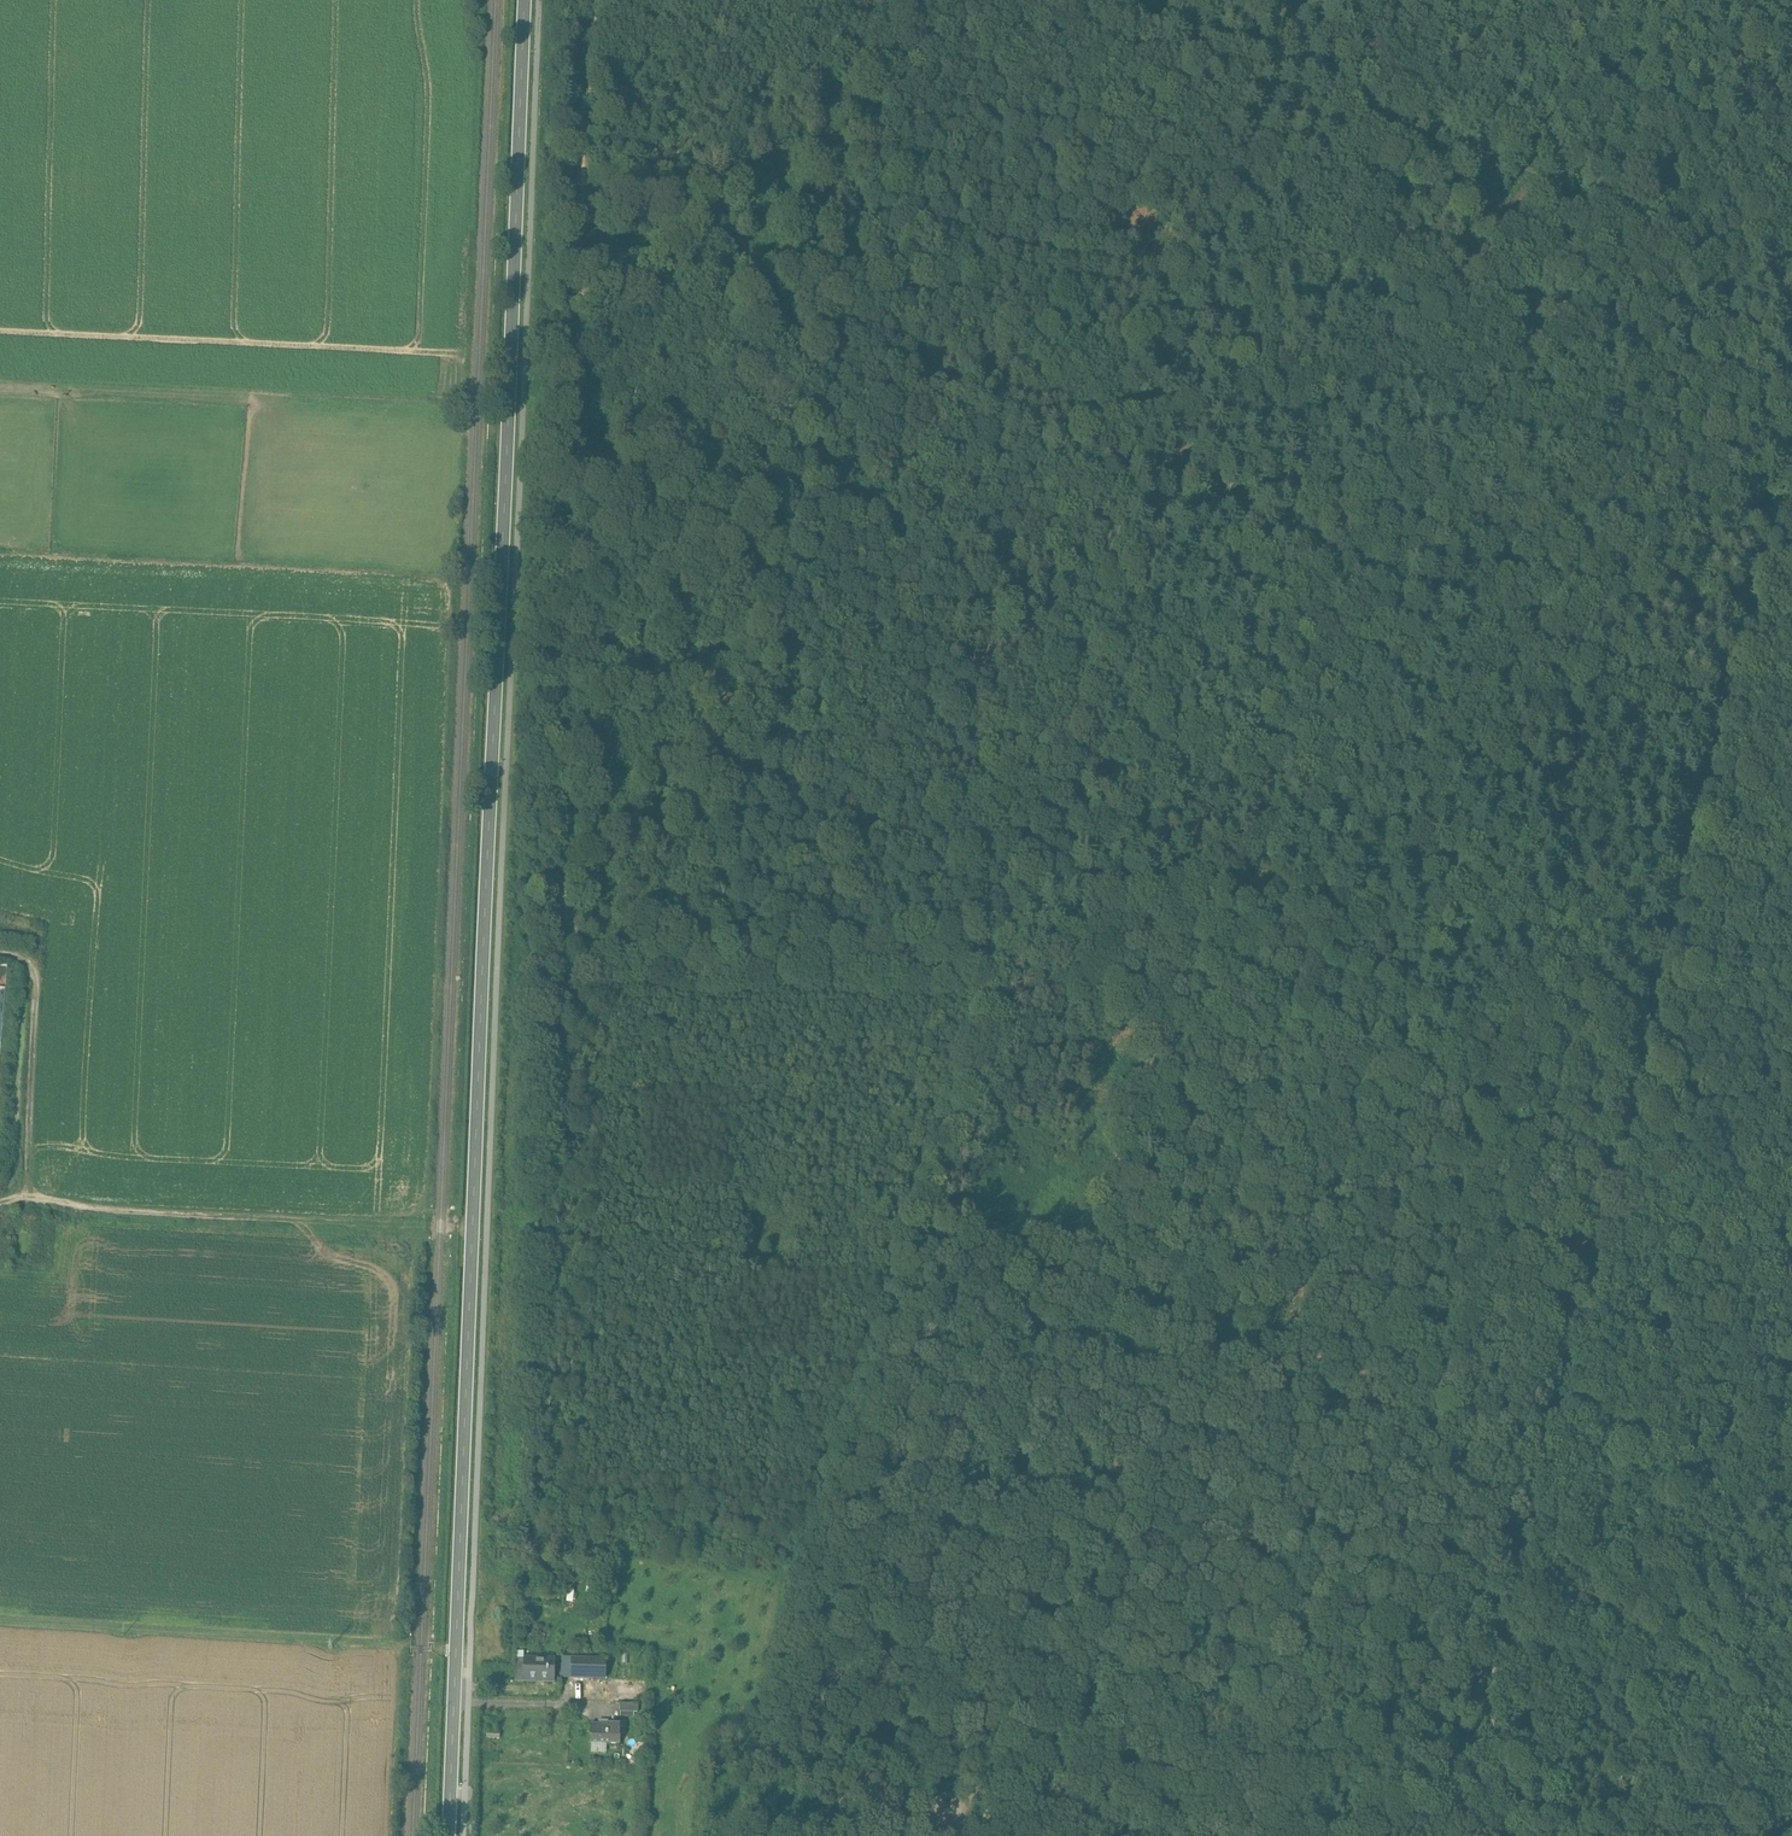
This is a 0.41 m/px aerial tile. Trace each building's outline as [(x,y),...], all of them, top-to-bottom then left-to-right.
[(8,964),(0,964),(0,987),(7,987),(8,964)] [(524,1659),(516,1659),(516,1681),(523,1681),(524,1659)] [(555,1659),(524,1659),(523,1681),(523,1682),(555,1682),(555,1673),(557,1673),(558,1669),(555,1668),(555,1659)] [(605,1660),(572,1659),(572,1677),(604,1678),(605,1660)] [(623,1661),(605,1660),(604,1678),(622,1679),(623,1661)] [(638,1704),(620,1703),(620,1712),(638,1712),(638,1704)] [(621,1725),(591,1724),(590,1744),(620,1744),(621,1725)]
